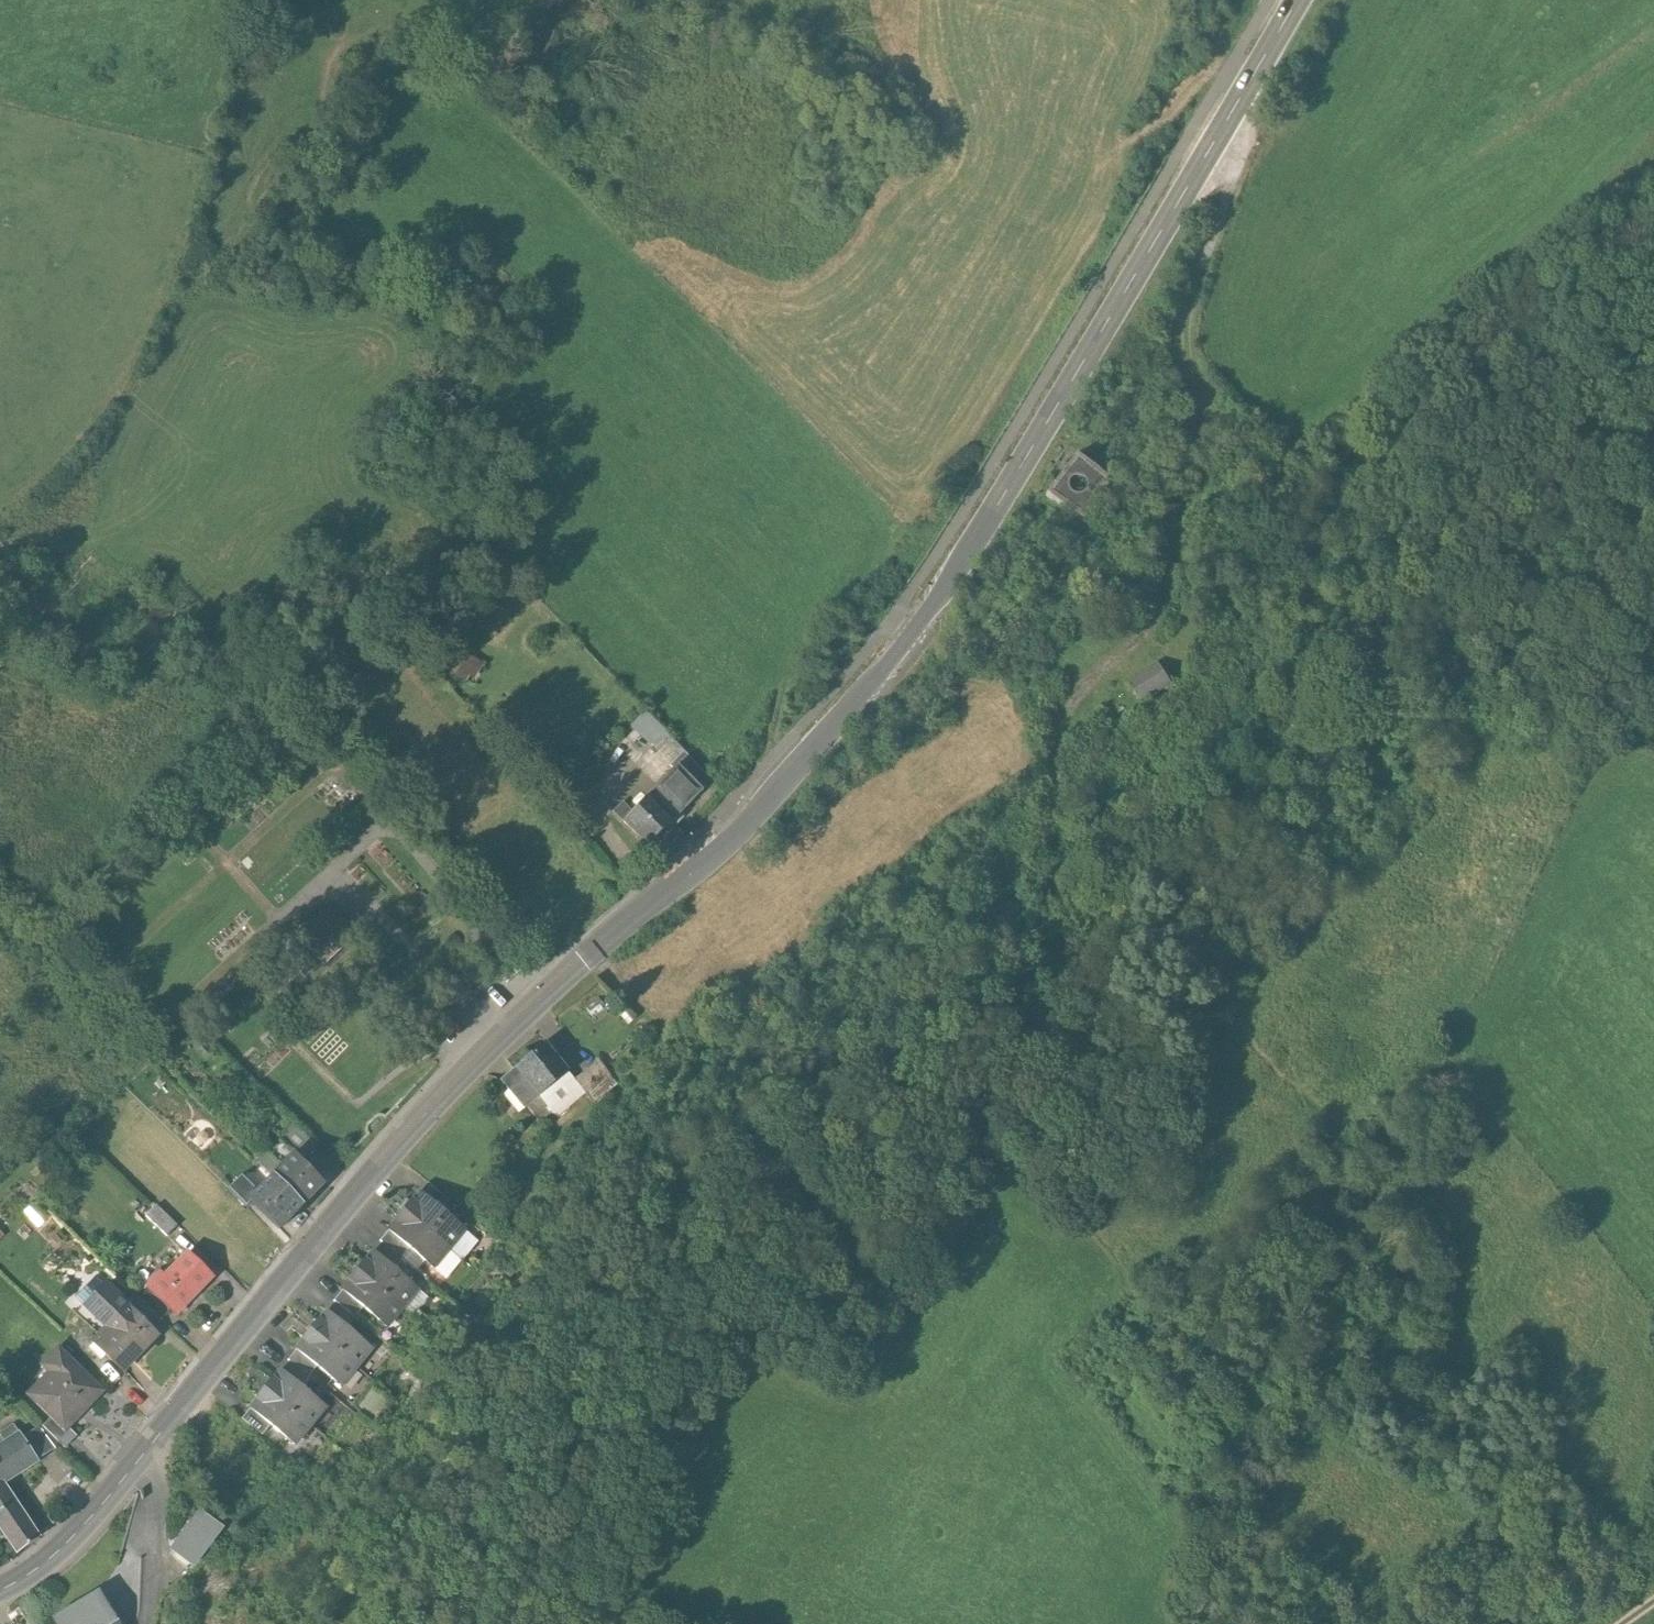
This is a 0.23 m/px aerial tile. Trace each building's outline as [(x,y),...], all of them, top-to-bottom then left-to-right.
[(1081,451),(1050,489),(1085,519),(1117,481),(1081,451)] [(1292,606),(1286,599),(1283,603),(1279,608),(1287,612),(1292,606)] [(463,652),(455,669),(472,677),(480,660),(463,652)] [(1168,683),(1157,665),(1129,683),(1141,701),(1168,683)] [(670,763),(684,751),(666,732),(653,745),(670,763)] [(704,790),(678,765),(626,819),(652,844),(704,790)] [(357,935),(332,907),(300,936),(325,964),(357,935)] [(607,1006),(601,998),(589,1007),(595,1015),(607,1006)] [(570,1070),(548,1043),(520,1066),(542,1093),(570,1070)] [(601,1058),(577,1078),(586,1090),(595,1100),(619,1080),(601,1058)] [(525,1107),(542,1093),(520,1066),(503,1080),(525,1107)] [(558,1113),(586,1090),(577,1078),(570,1070),(542,1093),(558,1113)] [(280,1140),(303,1153),(312,1137),(290,1124),(280,1140)] [(295,1156),(275,1178),(305,1207),(326,1186),(295,1156)] [(247,1207),(251,1202),(260,1193),(243,1176),(229,1190),(247,1207)] [(282,1231),(305,1207),(275,1178),(260,1193),(251,1202),(282,1231)] [(431,1183),(422,1193),(442,1209),(451,1199),(431,1183)] [(442,1209),(422,1193),(406,1213),(450,1249),(467,1229),(442,1209)] [(47,1219),(34,1204),(25,1213),(38,1227),(47,1219)] [(167,1237),(178,1226),(157,1205),(146,1216),(167,1237)] [(435,1267),(450,1249),(406,1213),(391,1232),(410,1247),(435,1267)] [(403,1257),(410,1247),(391,1232),(384,1241),(403,1257)] [(405,1258),(403,1257),(384,1241),(375,1252),(397,1269),(405,1258)] [(397,1269),(375,1252),(359,1272),(404,1309),(421,1288),(397,1269)] [(213,1278),(188,1253),(164,1278),(160,1275),(147,1288),(176,1316),(213,1278)] [(404,1309),(359,1272),(344,1290),(364,1307),(390,1327),(404,1309)] [(84,1309),(106,1330),(128,1308),(105,1286),(84,1309)] [(336,1301),(338,1302),(356,1317),(364,1307),(344,1290),(336,1301)] [(338,1302),(329,1313),(348,1329),(357,1318),(356,1317),(338,1302)] [(128,1308),(106,1330),(92,1344),(123,1375),(159,1338),(128,1308)] [(348,1329),(329,1313),(313,1333),(357,1369),(373,1349),(348,1329)] [(343,1387),(357,1369),(313,1333),(298,1351),(318,1366),(343,1387)] [(102,1394),(58,1351),(42,1368),(49,1375),(28,1397),(51,1420),(65,1433),(68,1430),(102,1394)] [(298,1351),(291,1360),(310,1376),(318,1366),(298,1351)] [(281,1372),(301,1389),(311,1377),(310,1376),(291,1360),(281,1372)] [(301,1389),(281,1372),(266,1391),(311,1428),(327,1409),(301,1389)] [(296,1447),(311,1428),(266,1391),(250,1410),(270,1426),(296,1447)] [(263,1435),(270,1426),(250,1410),(243,1419),(263,1435)] [(76,1438),(68,1430),(65,1433),(51,1420),(43,1428),(65,1449),(76,1438)] [(39,1428),(22,1441),(37,1463),(55,1451),(39,1428)] [(18,1435),(0,1448),(0,1529),(17,1554),(39,1539),(3,1486),(37,1463),(22,1441),(18,1435)] [(200,1508),(168,1550),(194,1569),(225,1528),(200,1508)] [(99,1595),(52,1623),(117,1623),(99,1595)]
